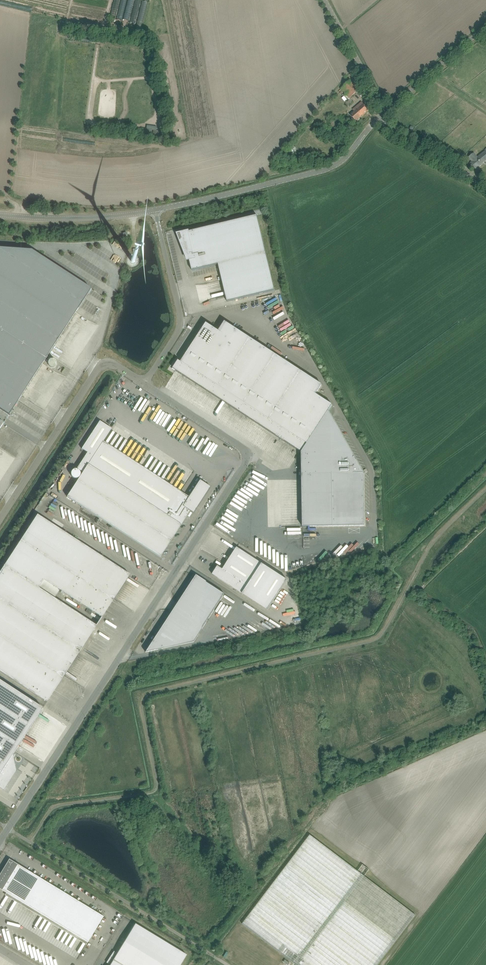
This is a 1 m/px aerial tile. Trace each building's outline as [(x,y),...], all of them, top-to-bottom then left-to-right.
[(112,16),(117,17),(117,19),(137,23),(139,14),(133,13),(136,0),(116,0),(112,16)] [(139,24),(144,25),(150,0),(144,0),(139,24)] [(341,89),(346,94),(344,96),(347,100),(349,98),(358,90),(350,81),(341,89)] [(350,115),(356,121),(362,116),(362,117),(369,111),(362,102),(353,110),(354,111),(355,110),(355,111),(350,115)] [(338,123),(334,120),(329,127),(333,129),(338,123)] [(468,157),(472,161),(470,163),(475,169),(482,164),(481,164),(485,160),(485,151),(485,150),(477,156),(474,152),(468,157)] [(275,290),(257,215),(189,232),(178,234),(188,261),(189,260),(192,271),(218,264),(227,302),(275,290)] [(91,289),(32,250),(0,248),(0,409),(10,415),(9,414),(91,289)] [(174,366),(174,367),(177,369),(176,370),(302,452),(302,472),(303,525),(303,527),(365,526),(364,474),(364,473),(362,469),(329,410),(332,405),(323,399),(316,394),(322,385),(225,322),(219,331),(206,323),(181,362),(178,360),(174,366)] [(200,480),(189,497),(103,441),(112,429),(100,421),(82,449),(87,452),(77,469),(83,472),(67,497),(160,557),(190,511),(193,513),(200,504),(199,504),(210,487),(204,484),(205,483),(200,480)] [(248,478),(258,483),(261,478),(251,473),(248,478)] [(282,506),(272,506),(272,516),(277,516),(277,517),(281,517),(281,520),(289,520),(288,512),(284,512),(284,513),(282,513),(282,506)] [(0,572),(0,671),(47,702),(96,626),(54,598),(60,590),(102,617),(129,575),(37,515),(4,565),(0,572)] [(268,610),(287,580),(237,547),(223,569),(218,566),(212,574),(268,610)] [(153,557),(150,562),(161,569),(164,563),(153,557)] [(193,642),(225,594),(195,575),(178,602),(190,610),(185,619),(172,611),(145,652),(193,642)] [(4,790),(14,775),(15,773),(15,772),(16,772),(16,771),(16,770),(16,769),(13,756),(13,755),(13,754),(43,708),(0,680),(0,788),(4,790)] [(416,914),(312,835),(243,924),(297,964),(377,964),(416,914)] [(0,874),(0,889),(88,942),(103,916),(9,859),(0,874)] [(359,865),(366,870),(370,864),(364,859),(359,865)] [(135,924),(110,964),(180,964),(186,955),(135,924)]
